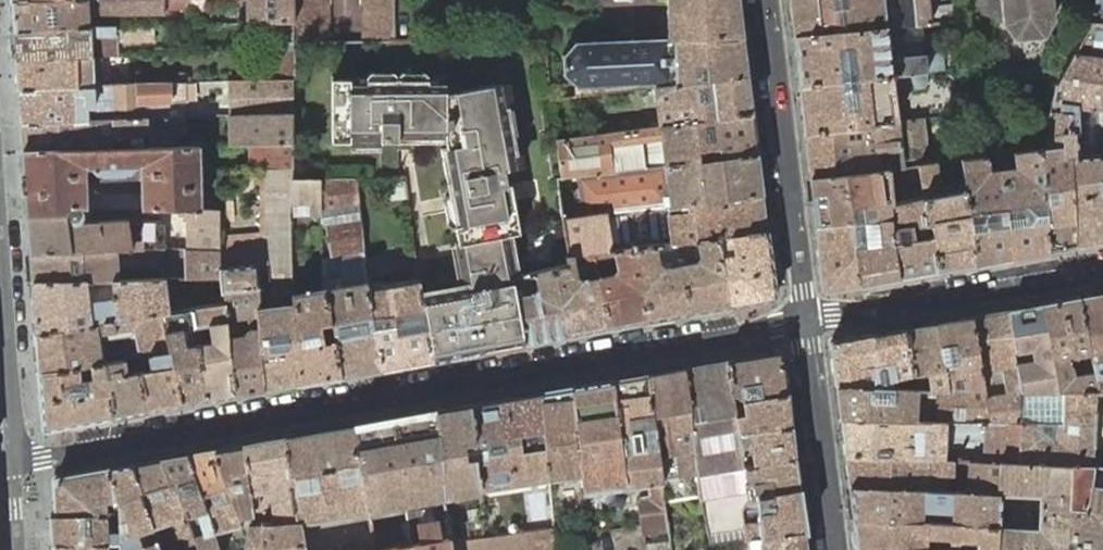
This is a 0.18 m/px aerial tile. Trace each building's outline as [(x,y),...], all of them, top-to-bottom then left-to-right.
[(164,0),(34,0),(12,1),(14,21),(14,30),(90,27),(89,15),(165,14),(164,0)] [(248,23),(279,22),(294,22),(293,0),(247,0),(248,23)] [(294,43),(328,44),(328,0),(293,0),(294,22),(294,43)] [(359,43),(393,43),(393,0),(359,0),(359,43)] [(747,75),(742,35),(741,25),(737,0),(666,0),(665,38),(575,43),(562,56),(563,74),(576,86),(643,83),(644,88),(654,86),(672,84),(747,75)] [(930,24),(928,0),(790,0),(794,36),(885,28),(930,24)] [(1002,22),(1015,38),(1044,36),(1054,19),(1052,0),(1000,0),(1002,22)] [(1087,22),(1102,22),(1102,12),(1096,12),(1087,12),(1087,22)] [(295,49),(294,43),(294,22),(279,22),(280,49),(295,49)] [(1087,22),(1088,28),(1072,56),(1056,85),(1053,101),(1051,112),(1068,111),(1076,245),(1091,242),(1102,240),(1102,163),(1102,154),(1102,151),(1102,22),(1087,22)] [(16,54),(16,59),(92,57),(117,56),(116,42),(154,41),(154,24),(90,27),(14,30),(16,54)] [(943,70),(945,70),(942,53),(941,52),(888,58),(885,28),(794,36),(800,84),(891,75),(926,71),(935,71),(943,70)] [(295,79),(295,49),(280,49),(276,49),(277,80),(293,80),(295,79)] [(18,78),(19,89),(115,84),(115,73),(93,75),(92,57),(16,59),(18,78)] [(891,75),(800,84),(805,132),(896,121),(892,87),(899,86),(902,89),(924,88),(928,82),(926,71),(891,75)] [(752,114),(747,75),(672,84),(654,86),(659,126),(752,114)] [(501,347),(526,342),(514,277),(508,234),(521,233),(515,196),(513,183),(510,184),(508,169),(524,166),(519,135),(510,136),(505,107),(511,106),(507,83),(445,94),(445,79),(332,80),(332,141),(381,141),(380,166),(398,166),(398,141),(446,141),(451,144),(444,145),(451,193),(454,206),(459,240),(456,240),(464,286),(422,293),(431,359),(501,347)] [(230,115),(293,113),(293,80),(277,80),(227,81),(230,115)] [(20,111),(21,124),(87,119),(87,106),(185,102),(184,82),(115,84),(19,89),(20,111)] [(510,136),(519,135),(514,105),(511,106),(505,107),(510,136)] [(1068,111),(1051,112),(1043,148),(1040,149),(1048,250),(1062,248),(1076,245),(1068,111)] [(228,115),(230,145),(248,145),(292,143),(293,113),(230,115),(228,115)] [(757,154),(752,114),(659,126),(552,139),(558,179),(757,154)] [(21,124),(23,150),(58,148),(59,149),(112,148),(112,137),(145,135),(146,137),(183,136),(182,116),(112,119),(87,119),(21,124)] [(926,145),(923,118),(896,121),(805,132),(808,161),(810,178),(887,169),(900,168),(919,165),(928,163),(956,160),(954,145),(946,145),(941,143),(926,145)] [(262,169),(268,169),(293,168),(292,143),(248,145),(250,169),(262,169)] [(112,148),(59,149),(58,148),(23,150),(27,205),(28,216),(66,213),(67,210),(70,207),(75,206),(83,205),(87,206),(142,207),(178,209),(185,208),(201,209),(218,210),(219,196),(201,195),(199,145),(112,148)] [(1029,254),(1048,250),(1040,149),(1014,152),(1000,154),(1002,168),(1011,257),(1029,254)] [(762,193),(757,154),(558,179),(563,218),(762,193)] [(993,260),(1011,257),(1002,168),(1000,154),(987,155),(961,159),(965,190),(974,263),(993,260)] [(956,266),(974,263),(965,190),(961,159),(956,160),(928,163),(919,165),(923,198),(926,221),(932,220),(938,270),(956,266)] [(912,200),(923,198),(919,165),(900,168),(903,189),(910,188),(911,195),(912,200)] [(221,270),(222,278),(223,292),(251,288),(253,310),(257,309),(264,389),(281,386),(298,383),(295,313),(294,313),(293,303),(292,292),(293,214),(293,179),(293,168),(268,169),(262,169),(262,233),(219,233),(219,238),(219,250),(221,270)] [(851,220),(890,217),(888,204),(891,203),(887,169),(810,178),(813,204),(816,227),(851,220)] [(236,182),(235,170),(220,171),(219,185),(231,186),(236,182)] [(359,208),(356,177),(319,178),(320,216),(359,208)] [(319,178),(293,179),(293,214),(315,213),(315,219),(320,219),(320,216),(319,178)] [(766,231),(762,193),(563,218),(568,256),(594,253),(600,252),(635,246),(647,244),(663,242),(677,242),(682,242),(717,238),(766,231)] [(918,273),(938,270),(932,220),(926,221),(923,198),(912,200),(907,201),(891,203),(888,204),(890,217),(898,276),(918,273)] [(30,241),(31,254),(114,247),(184,249),(185,249),(219,250),(219,238),(218,210),(201,209),(185,208),(178,209),(178,216),(185,216),(186,242),(179,242),(178,239),(165,239),(165,224),(161,220),(128,219),(83,219),(83,205),(75,206),(70,207),(67,210),(66,213),(28,216),(30,241)] [(877,280),(898,276),(890,217),(851,220),(858,283),(877,280)] [(842,286),(858,283),(851,220),(816,227),(820,259),(823,287),(824,289),(825,289),(842,286)] [(360,372),(382,368),(368,288),(366,279),(355,281),(351,260),(364,257),(361,222),(327,229),(332,260),(322,262),(324,287),(340,375),(360,372)] [(775,298),(766,231),(717,238),(729,306),(757,301),(775,298)] [(729,306),(717,238),(682,242),(677,242),(689,313),(709,310),(729,306)] [(689,313),(677,242),(663,242),(647,244),(635,246),(648,320),(667,317),(689,313)] [(648,320),(635,246),(600,252),(594,253),(596,261),(617,257),(618,267),(613,274),(598,276),(607,328),(627,324),(648,320)] [(32,272),(33,282),(89,281),(113,280),(117,279),(116,269),(160,268),(160,256),(184,256),(185,278),(222,278),(221,270),(219,250),(185,249),(184,249),(114,247),(31,254),(32,272)] [(594,253),(568,256),(566,256),(567,264),(554,267),(566,335),(587,331),(607,328),(598,276),(596,261),(594,253)] [(566,335),(554,267),(514,277),(526,342),(546,339),(566,335)] [(408,363),(431,359),(422,293),(420,278),(368,288),(382,368),(408,363)] [(33,282),(36,332),(160,313),(169,311),(165,279),(117,279),(113,280),(115,298),(90,302),(89,281),(33,282)] [(318,379),(340,375),(324,287),(292,292),(293,303),(294,313),(295,313),(298,383),(318,379)] [(251,288),(223,292),(224,303),(233,394),(247,392),(264,389),(257,309),(253,310),(251,288)] [(1102,392),(1102,292),(1096,294),(1079,297),(1098,392),(1102,392)] [(1058,390),(1063,391),(1096,392),(1098,392),(1079,297),(1059,300),(1041,304),(1058,390)] [(233,394),(224,303),(192,308),(195,326),(209,324),(212,341),(198,342),(206,399),(219,397),(233,394)] [(1023,307),(1007,310),(1020,396),(1058,390),(1041,304),(1023,307)] [(169,353),(181,404),(193,401),(206,399),(198,342),(186,344),(183,328),(195,326),(192,308),(169,311),(160,313),(169,353)] [(985,390),(991,422),(1020,424),(1023,424),(1007,310),(989,313),(971,316),(985,390)] [(106,362),(134,358),(169,353),(160,313),(36,332),(38,358),(39,373),(106,362)] [(948,390),(985,390),(971,316),(953,319),(936,322),(948,390)] [(912,374),(915,389),(948,390),(936,322),(919,325),(904,328),(912,374)] [(874,333),(873,386),(908,388),(908,389),(915,389),(912,374),(904,328),(888,331),(874,333)] [(830,341),(835,385),(873,386),(874,333),(847,338),(830,341)] [(744,357),(727,360),(733,402),(741,401),(787,394),(782,351),(780,350),(744,357)] [(134,358),(146,410),(163,407),(181,404),(169,353),(134,358)] [(128,413),(146,410),(134,358),(106,362),(111,416),(128,413)] [(702,364),(684,367),(690,408),(689,408),(697,473),(700,491),(701,492),(701,496),(706,523),(710,543),(745,536),(742,517),(741,510),(747,500),(747,497),(745,485),(746,484),(744,465),(742,459),(741,452),(738,434),(735,416),(733,402),(727,360),(702,364)] [(80,422),(111,416),(106,362),(39,373),(41,401),(43,427),(45,428),(47,428),(80,422)] [(666,370),(647,374),(656,445),(657,445),(659,455),(661,478),(662,482),(665,503),(701,496),(701,492),(700,491),(697,473),(689,408),(690,408),(684,367),(666,370)] [(551,493),(553,520),(590,514),(589,509),(587,493),(600,491),(600,492),(600,494),(601,494),(602,495),(603,496),(603,497),(605,497),(606,497),(607,498),(608,497),(609,497),(610,496),(611,495),(612,494),(612,493),(612,492),(612,490),(611,489),(625,487),(650,484),(652,500),(641,502),(644,525),(646,532),(669,529),(665,503),(662,482),(661,478),(659,455),(657,445),(656,445),(647,374),(626,378),(611,380),(594,383),(572,387),(540,392),(549,479),(551,493)] [(838,407),(839,416),(947,423),(991,422),(985,390),(948,390),(915,389),(908,389),(908,388),(873,386),(835,385),(838,407)] [(1020,424),(1018,463),(1092,466),(1096,392),(1063,391),(1062,423),(1054,423),(1053,441),(1036,440),(1037,423),(1023,424),(1020,424)] [(524,395),(505,399),(514,485),(528,482),(530,495),(551,493),(549,479),(540,392),(524,395)] [(791,425),(787,394),(741,401),(743,415),(735,416),(738,434),(791,425)] [(484,402),(470,404),(475,443),(475,454),(479,490),(514,485),(505,399),(484,402)] [(445,409),(435,411),(444,497),(479,490),(475,454),(475,443),(470,404),(445,409)] [(354,425),(367,511),(391,507),(404,505),(410,545),(376,549),(557,549),(554,528),(519,533),(512,534),(511,534),(484,538),(451,543),(449,531),(444,501),(444,497),(435,411),(397,417),(354,425)] [(843,441),(844,454),(945,460),(952,460),(967,461),(978,461),(999,462),(1018,463),(1020,424),(991,422),(947,423),(839,416),(843,441)] [(262,549),(301,549),(297,524),(367,511),(354,425),(314,432),(286,437),(296,520),(273,522),(263,522),(263,528),(262,549)] [(791,425),(738,434),(741,452),(752,450),(754,456),(742,459),(744,465),(754,463),(794,456),(791,425)] [(256,442),(243,445),(251,507),(259,506),(258,493),(269,492),(273,522),(296,520),(286,437),(256,442)] [(223,448),(214,450),(239,518),(252,516),(251,507),(243,445),(223,448)] [(207,508),(214,532),(242,524),(239,518),(214,450),(199,453),(186,455),(207,508)] [(847,473),(849,487),(927,490),(937,491),(938,474),(951,476),(956,475),(957,467),(951,467),(952,460),(945,460),(844,454),(847,473)] [(214,532),(207,508),(186,455),(174,457),(162,459),(172,489),(177,488),(187,516),(197,513),(202,532),(204,536),(195,539),(199,549),(220,549),(214,532)] [(754,463),(744,465),(746,484),(745,485),(747,497),(756,496),(799,489),(794,456),(754,463)] [(134,463),(153,528),(169,522),(175,539),(177,547),(186,545),(187,549),(196,549),(199,549),(195,539),(194,535),(187,516),(177,488),(172,489),(162,459),(148,461),(134,463)] [(965,492),(997,494),(998,492),(999,462),(978,461),(967,461),(965,492)] [(998,492),(1040,494),(1038,529),(996,527),(995,549),(1102,549),(1102,467),(1094,466),(1092,466),(1018,463),(999,462),(998,492)] [(159,544),(148,547),(145,535),(156,534),(153,528),(134,463),(120,466),(107,468),(118,503),(119,506),(119,513),(120,534),(120,542),(120,549),(124,549),(133,548),(134,549),(161,549),(159,544)] [(55,505),(56,515),(107,513),(119,513),(119,506),(118,503),(107,468),(56,477),(56,478),(55,478),(54,478),(54,479),(53,480),(54,480),(55,505)] [(587,493),(589,509),(641,502),(652,500),(650,484),(625,487),(611,489),(612,490),(612,492),(612,493),(612,494),(611,495),(610,496),(609,497),(608,497),(607,498),(606,497),(605,497),(603,497),(603,496),(602,495),(601,494),(600,494),(600,492),(600,491),(587,493)] [(851,507),(853,518),(922,522),(927,522),(949,523),(978,525),(997,526),(997,494),(965,492),(937,491),(927,490),(849,487),(851,507)] [(742,517),(745,536),(749,541),(761,540),(804,531),(799,489),(756,496),(747,497),(747,500),(741,510),(742,517)] [(404,505),(391,507),(398,545),(410,545),(404,505)] [(52,535),(52,543),(120,542),(120,534),(109,535),(107,513),(56,515),(51,515),(52,535)] [(857,549),(858,549),(950,549),(950,543),(958,544),(958,541),(977,542),(977,549),(995,549),(996,527),(997,526),(978,525),(949,523),(927,522),(922,522),(853,518),(856,540),(857,549)] [(169,522),(153,528),(156,534),(159,544),(175,539),(169,522)] [(510,533),(511,534),(512,534),(519,533),(518,525),(517,524),(516,523),(515,523),(514,523),(512,523),(511,523),(510,524),(509,525),(508,526),(507,528),(507,529),(508,530),(508,531),(509,532),(510,533)] [(251,549),(262,549),(263,528),(249,529),(247,539),(251,549)] [(749,541),(750,549),(807,549),(804,531),(761,540),(749,541)] [(120,542),(52,543),(53,549),(120,549),(120,542)]
